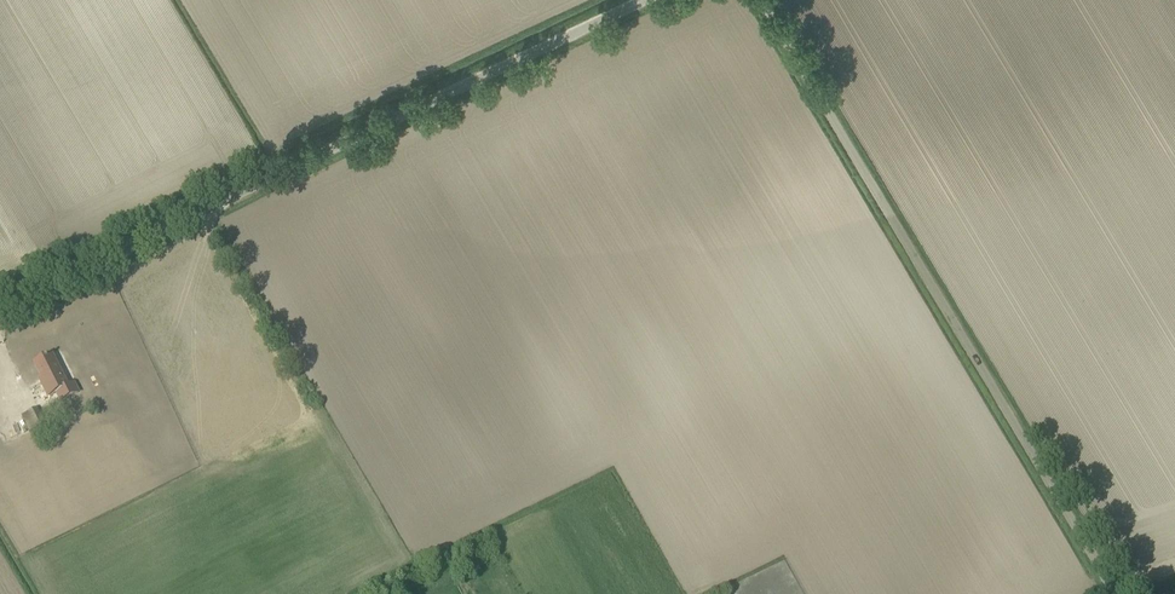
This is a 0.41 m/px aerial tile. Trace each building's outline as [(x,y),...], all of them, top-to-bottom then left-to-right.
[(68,386),(57,366),(52,355),(35,364),(42,378),(39,379),(49,398),(56,395),(60,403),(80,393),(75,382),(68,386)] [(21,415),(29,432),(45,424),(37,408),(21,415)]
